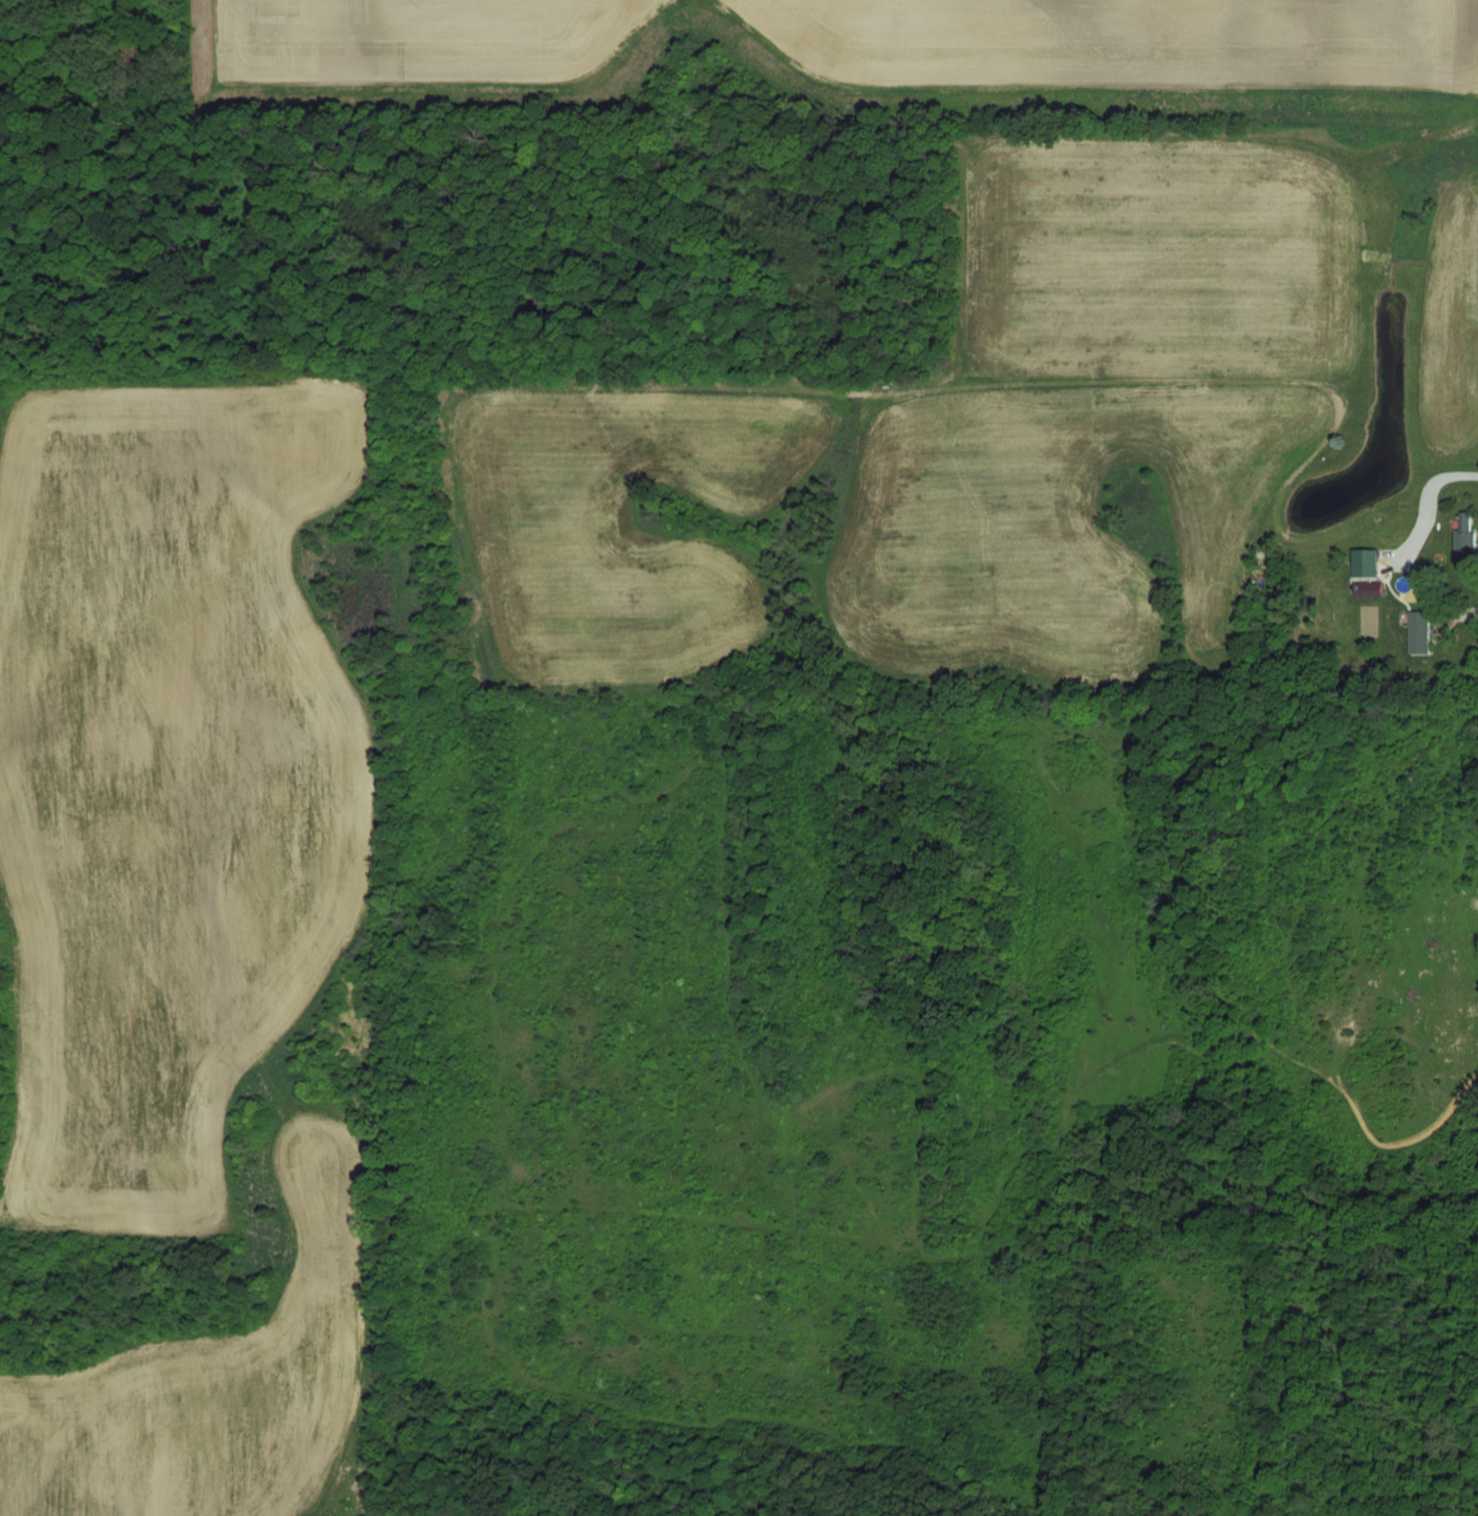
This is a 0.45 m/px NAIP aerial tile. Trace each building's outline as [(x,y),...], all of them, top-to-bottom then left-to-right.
[(1454,548),(1472,548),(1472,512),(1454,512),(1454,548)] [(1377,576),(1377,548),(1352,548),(1352,576),(1377,576)] [(1381,582),(1355,582),(1355,595),(1381,595),(1381,582)] [(1429,654),(1429,611),(1409,611),(1409,654),(1429,654)]
